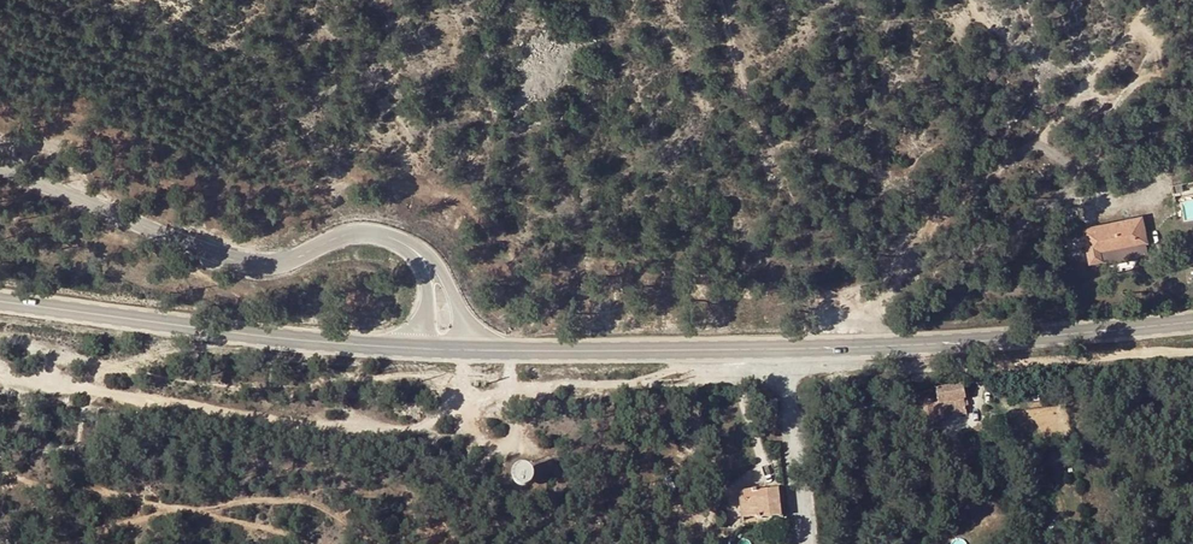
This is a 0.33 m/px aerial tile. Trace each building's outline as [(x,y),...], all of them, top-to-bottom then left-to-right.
[(1159,234),(1102,232),(1100,267),(1114,268),(1115,256),(1158,258),(1159,234)] [(938,399),(925,401),(928,419),(966,413),(964,398),(966,397),(964,380),(935,385),(938,399)] [(515,465),(513,468),(511,471),(512,475),(513,478),(515,481),(519,483),(522,484),(526,483),(530,482),(532,479),(534,476),(534,472),(533,468),(531,465),(528,463),(525,461),(521,461),(518,462),(515,465)] [(780,487),(738,493),(742,522),(784,517),(780,487)]
